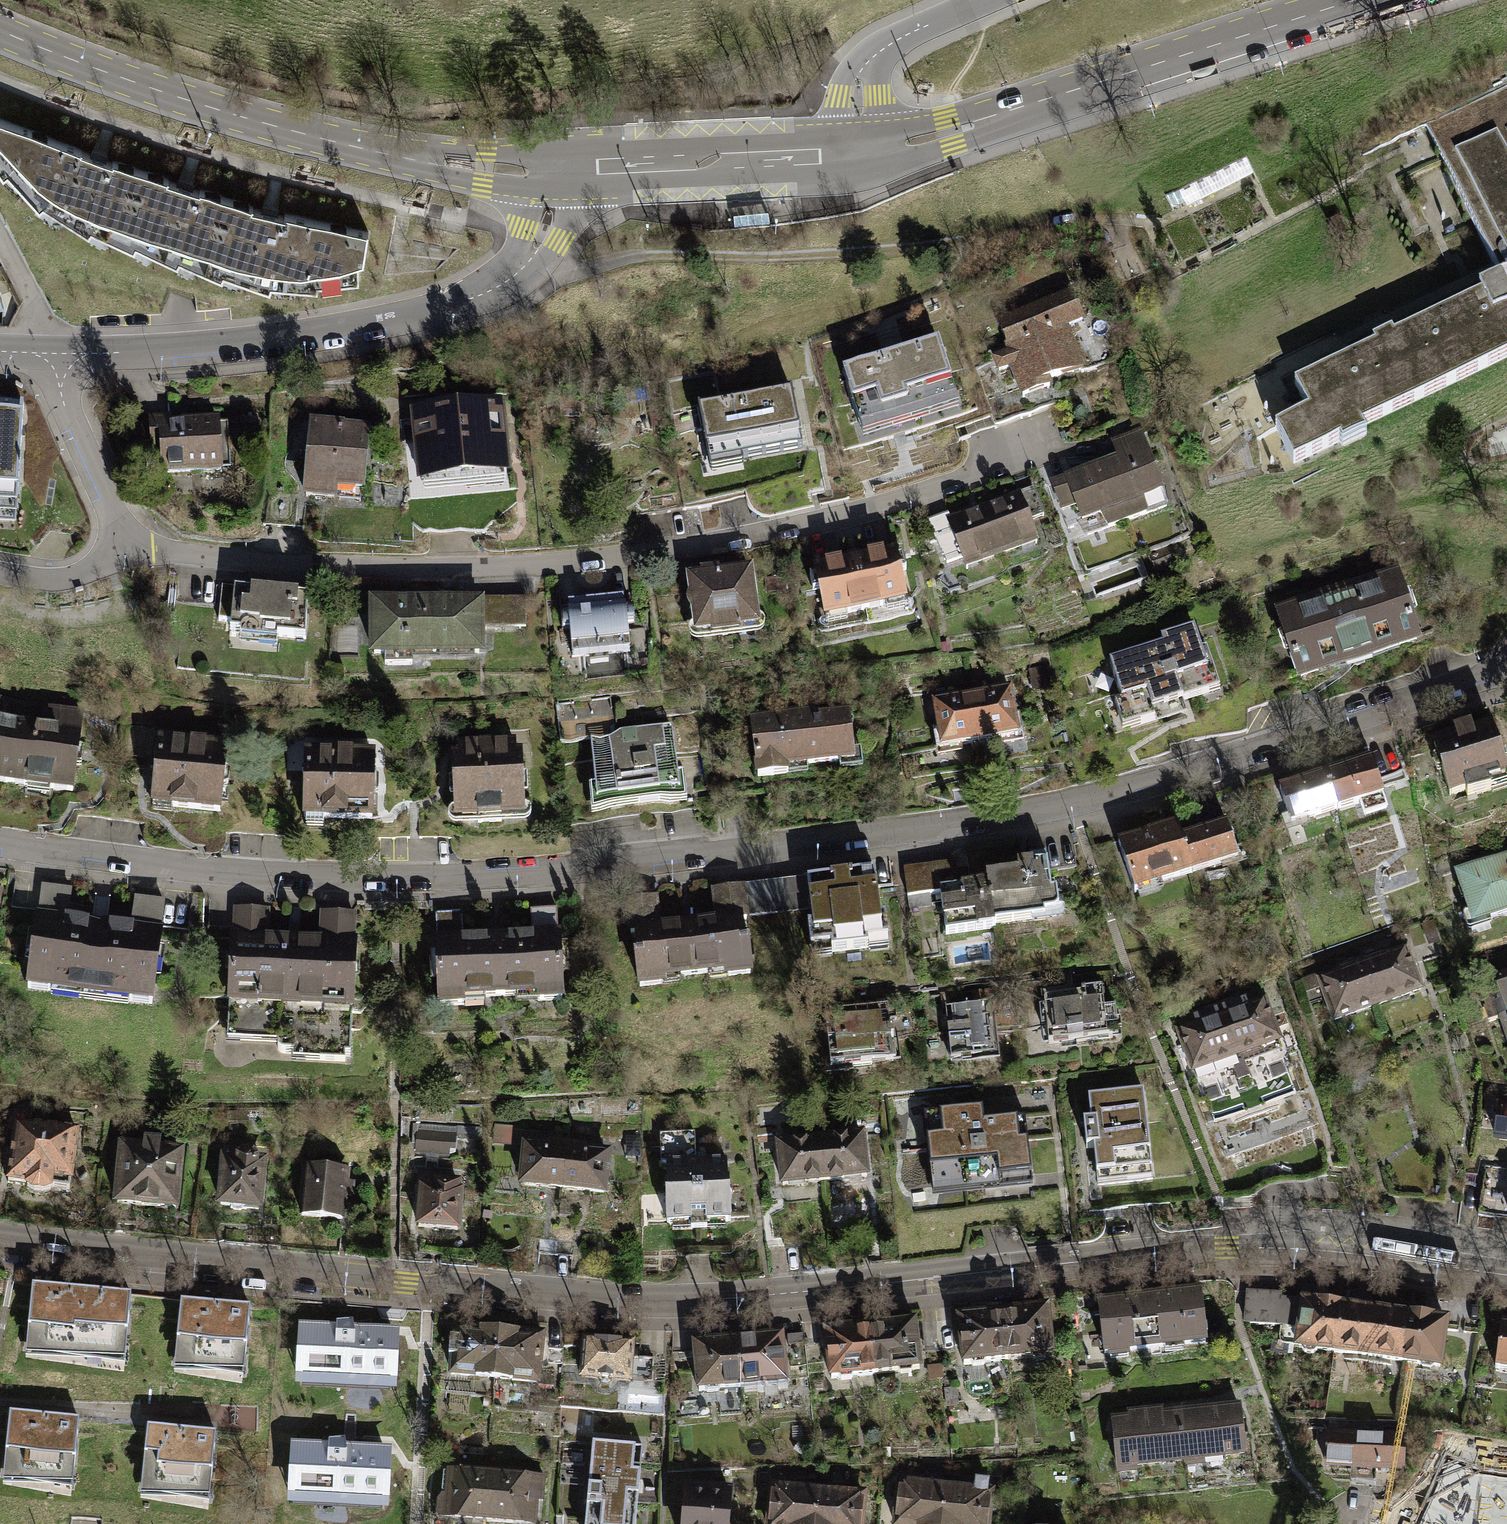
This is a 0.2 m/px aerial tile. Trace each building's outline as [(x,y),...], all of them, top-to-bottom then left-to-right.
[(1271,428),(1289,466),(1336,443),(1331,433),(1506,349),(1506,95),(1502,85),(1421,124),(1496,280),(1476,290),(1478,294),(1290,384),(1303,412),(1271,428)] [(2,172),(35,207),(38,204),(84,232),(87,228),(109,238),(115,221),(122,223),(128,202),(134,203),(137,193),(129,191),(136,169),(108,159),(107,161),(77,149),(0,120),(0,173),(2,172)] [(164,177),(136,169),(129,191),(137,193),(134,203),(128,202),(122,223),(115,221),(109,238),(129,248),(132,243),(173,263),(175,258),(196,268),(202,249),(208,251),(214,230),(221,232),(223,221),(216,218),(223,197),(195,188),(194,189),(163,179),(164,177)] [(249,205),(223,197),(216,218),(223,221),(221,232),(214,230),(208,251),(202,249),(196,268),(217,276),(219,271),(265,287),(266,283),(312,287),(313,282),(353,280),(353,262),(359,261),(363,231),(280,212),(279,214),(248,207),(249,205)] [(1069,295),(997,321),(1010,356),(993,362),(996,369),(1009,365),(1021,398),(1046,389),(1043,381),(1078,368),(1069,341),(1063,343),(1058,328),(1079,320),(1069,295)] [(938,347),(844,376),(862,433),(956,404),(938,347)] [(787,392),(693,409),(702,458),(733,452),(735,461),(797,449),(787,392)] [(0,404),(0,521),(15,522),(22,405),(0,404)] [(450,411),(415,415),(422,481),(504,471),(497,407),(463,411),(462,405),(449,407),(450,411)] [(170,418),(151,418),(152,448),(160,448),(161,472),(219,470),(217,422),(170,423),(170,418)] [(340,427),(312,424),(305,495),(333,497),(334,486),(360,488),(365,432),(340,430),(340,427)] [(1111,442),(1117,459),(1145,449),(1138,432),(1111,442)] [(1117,459),(1104,464),(1124,520),(1165,505),(1145,449),(1117,459)] [(1087,533),(1124,520),(1104,464),(1066,477),(1076,505),(1062,511),(1060,511),(1066,529),(1084,523),(1087,533)] [(1052,482),(1062,511),(1076,505),(1066,477),(1052,482)] [(1032,490),(1019,494),(1029,522),(1042,517),(1032,490)] [(1033,533),(1029,522),(1019,494),(1002,501),(1003,504),(984,511),(999,553),(1019,545),(1017,539),(1033,533)] [(948,522),(952,532),(962,560),(977,554),(979,560),(999,553),(984,511),(967,517),(966,515),(948,522)] [(947,566),(962,560),(952,532),(936,538),(947,566)] [(892,550),(814,567),(815,574),(809,575),(812,591),(819,590),(825,617),(904,600),(898,571),(904,570),(901,555),(893,557),(892,550)] [(701,577),(690,578),(692,596),(688,600),(689,607),(694,611),(696,631),(711,630),(711,635),(736,632),(735,627),(756,624),(749,570),(717,575),(716,570),(700,572),(701,577)] [(1395,574),(1276,613),(1296,674),(1299,673),(1301,680),(1318,674),(1316,669),(1397,643),(1398,647),(1415,642),(1413,638),(1416,637),(1395,574)] [(218,620),(230,621),(234,586),(221,585),(218,620)] [(307,593),(234,586),(230,621),(229,630),(303,637),(307,593)] [(479,652),(479,627),(479,598),(479,595),(458,595),(457,603),(393,602),(393,596),(373,596),(373,651),(479,652)] [(525,598),(479,598),(479,627),(524,628),(525,598)] [(577,613),(560,614),(561,630),(569,629),(571,655),(628,650),(626,623),(633,622),(632,607),(613,608),(612,601),(598,602),(599,610),(593,611),(592,603),(577,604),(577,613)] [(1110,661),(1121,700),(1112,703),(1120,728),(1184,709),(1181,702),(1220,690),(1207,646),(1200,648),(1194,626),(1160,636),(1163,646),(1110,661)] [(1007,688),(970,694),(977,740),(1015,734),(1007,688)] [(938,747),(977,740),(970,694),(931,701),(938,747)] [(29,785),(30,781),(49,783),(49,788),(71,791),(82,716),(49,711),(47,729),(0,723),(0,781),(29,785)] [(773,717),(750,720),(757,780),(787,776),(786,767),(853,760),(848,712),(814,716),(813,711),(784,715),(785,721),(774,722),(773,717)] [(1433,743),(1448,794),(1463,789),(1465,795),(1490,788),(1487,780),(1506,774),(1506,761),(1504,750),(1498,751),(1490,725),(1470,731),(1469,727),(1453,731),(1455,737),(1433,743)] [(670,730),(588,738),(595,804),(677,795),(670,730)] [(183,743),(159,741),(152,802),(155,802),(153,814),(170,816),(171,805),(219,811),(226,748),(205,746),(205,743),(183,741),(183,743)] [(511,744),(458,746),(458,757),(454,757),(455,814),(476,813),(476,821),(500,821),(500,812),(521,812),(519,755),(511,755),(511,744)] [(329,754),(305,753),(303,816),(371,817),(371,796),(378,793),(377,780),(371,778),(372,754),(351,753),(351,751),(329,751),(329,754)] [(1370,758),(1324,773),(1336,809),(1359,802),(1363,814),(1386,807),(1370,758)] [(1291,824),(1336,809),(1324,773),(1279,788),(1291,824)] [(694,802),(566,819),(567,825),(695,809),(694,802)] [(1193,815),(1198,831),(1222,824),(1217,808),(1193,815)] [(1135,889),(1190,872),(1179,837),(1175,823),(1120,840),(1135,889)] [(1225,823),(1222,824),(1198,831),(1179,837),(1190,872),(1236,858),(1225,823)] [(1018,869),(985,873),(992,925),(1044,918),(1044,914),(1053,912),(1058,907),(1056,888),(1052,889),(1047,851),(1030,853),(1031,860),(1017,862),(1018,869)] [(907,896),(940,892),(939,882),(956,879),(955,872),(954,861),(903,868),(907,896)] [(1452,879),(1469,935),(1506,923),(1506,863),(1452,879)] [(872,870),(805,878),(809,909),(811,923),(805,923),(808,948),(831,945),(831,951),(868,946),(867,940),(886,938),(884,915),(878,915),(872,870)] [(966,871),(955,872),(956,879),(939,882),(940,892),(946,934),(993,928),(992,925),(985,873),(967,876),(966,871)] [(782,912),(809,909),(805,878),(778,881),(782,912)] [(715,889),(718,919),(738,917),(782,912),(778,881),(715,889)] [(64,918),(68,890),(42,886),(38,915),(64,918)] [(629,930),(636,929),(659,927),(655,896),(626,900),(629,930)] [(133,897),(129,927),(159,931),(163,901),(133,897)] [(530,909),(531,934),(556,933),(555,908),(530,909)] [(235,909),(234,937),(265,939),(266,910),(235,909)] [(435,913),(436,940),(462,939),(461,912),(435,913)] [(321,913),(320,941),(352,942),(353,914),(321,913)] [(149,1002),(159,931),(129,927),(64,918),(38,915),(28,988),(50,991),(51,985),(129,995),(129,999),(149,1002)] [(741,944),(738,917),(718,919),(659,927),(636,929),(639,954),(635,955),(638,984),(662,982),(661,977),(725,969),(726,976),(748,973),(745,943),(741,944)] [(558,933),(556,933),(531,934),(504,936),(504,928),(489,929),(490,937),(462,939),(436,940),(439,1005),(464,1004),(463,997),(536,993),(536,999),(561,998),(558,933)] [(354,943),(352,942),(320,941),(265,939),(234,937),(231,937),(228,998),(351,1004),(354,943)] [(1409,948),(1363,964),(1379,1011),(1425,995),(1409,948)] [(1332,1027),(1379,1011),(1363,964),(1316,979),(1332,1027)] [(1489,978),(1506,1039),(1506,972),(1489,978)] [(1081,994),(1044,997),(1048,1043),(1112,1038),(1109,1009),(1103,1009),(1101,988),(1080,990),(1081,994)] [(276,1033),(275,1046),(282,1053),(318,1054),(318,1062),(343,1063),(344,1055),(349,1055),(351,1004),(228,998),(227,1031),(276,1033)] [(1241,1000),(1219,1008),(1235,1054),(1277,1040),(1263,1000),(1244,1006),(1241,1000)] [(989,1002),(944,1006),(949,1058),(994,1054),(989,1002)] [(886,1008),(823,1014),(828,1066),(892,1059),(886,1008)] [(1193,1069),(1235,1054),(1219,1008),(1194,1017),(1196,1022),(1179,1028),(1193,1069)] [(1142,1090),(1088,1096),(1090,1120),(1083,1121),(1085,1148),(1092,1147),(1095,1174),(1150,1169),(1142,1090)] [(980,1107),(924,1113),(933,1195),(1031,1184),(1024,1116),(982,1121),(980,1107)] [(1498,1107),(1491,1147),(1506,1150),(1506,1109),(1498,1107)] [(456,1127),(415,1124),(413,1141),(416,1141),(415,1152),(448,1155),(449,1146),(454,1146),(456,1127)] [(28,1132),(14,1130),(6,1182),(25,1184),(25,1189),(37,1194),(48,1194),(50,1189),(68,1191),(77,1133),(29,1125),(28,1132)] [(660,1162),(666,1161),(694,1160),(693,1131),(659,1132),(660,1162)] [(861,1136),(819,1140),(823,1180),(865,1176),(861,1136)] [(141,1149),(121,1147),(114,1203),(172,1208),(178,1153),(158,1151),(158,1142),(143,1140),(141,1149)] [(780,1185),(823,1180),(819,1140),(776,1145),(780,1185)] [(522,1183),(562,1187),(566,1144),(547,1142),(546,1148),(525,1146),(522,1183)] [(585,1146),(566,1144),(562,1187),(603,1190),(606,1152),(584,1150),(585,1146)] [(238,1158),(223,1158),(219,1203),(230,1207),(257,1209),(262,1162),(254,1160),(255,1157),(252,1153),(243,1151),(238,1158)] [(725,1159),(694,1160),(666,1161),(668,1220),(690,1219),(690,1228),(707,1228),(707,1220),(730,1219),(729,1182),(726,1182),(725,1159)] [(325,1171),(305,1170),(301,1214),(341,1217),(343,1194),(352,1194),(353,1182),(346,1182),(346,1172),(340,1172),(340,1167),(325,1166),(325,1171)] [(1506,1220),(1506,1170),(1486,1167),(1479,1216),(1506,1220)] [(457,1183),(422,1180),(418,1224),(456,1228),(460,1189),(457,1189),(457,1183)] [(134,1295),(34,1286),(28,1358),(128,1367),(134,1295)] [(1135,1299),(1098,1303),(1104,1351),(1204,1340),(1199,1292),(1149,1298),(1149,1295),(1135,1296),(1135,1299)] [(253,1308),(182,1302),(177,1373),(248,1379),(253,1308)] [(1294,1359),(1327,1363),(1334,1309),(1301,1304),(1294,1359)] [(1047,1306),(1002,1311),(1007,1357),(1051,1352),(1047,1306)] [(1327,1363),(1366,1368),(1373,1314),(1334,1309),(1327,1363)] [(963,1362),(1007,1357),(1002,1311),(958,1316),(963,1362)] [(1366,1368),(1405,1374),(1412,1319),(1373,1314),(1366,1368)] [(1448,1324),(1412,1319),(1405,1374),(1441,1378),(1448,1324)] [(336,1331),(303,1329),(300,1377),(392,1382),(395,1335),(354,1332),(353,1320),(336,1322),(336,1331)] [(912,1320),(869,1325),(874,1374),(918,1369),(912,1320)] [(452,1373),(493,1377),(498,1329),(455,1325),(454,1337),(449,1337),(447,1357),(453,1357),(452,1373)] [(831,1379),(874,1374),(869,1325),(826,1330),(831,1379)] [(1506,1371),(1506,1326),(1502,1325),(1496,1369),(1506,1371)] [(541,1333),(498,1329),(493,1377),(536,1381),(538,1365),(543,1365),(544,1347),(540,1346),(541,1333)] [(780,1335),(736,1339),(740,1387),(784,1383),(780,1335)] [(632,1340),(585,1336),(582,1376),(629,1380),(632,1340)] [(698,1391),(740,1387),(736,1339),(693,1343),(698,1391)] [(1239,1408),(1179,1415),(1183,1458),(1244,1452),(1239,1408)] [(1117,1465),(1183,1458),(1179,1415),(1160,1416),(1160,1410),(1128,1413),(1128,1420),(1112,1422),(1117,1465)] [(57,1417),(11,1414),(5,1485),(76,1487),(81,1419),(57,1417)] [(194,1432),(149,1428),(143,1499),(213,1501),(219,1434),(194,1432)] [(1400,1438),(1323,1433),(1321,1465),(1398,1469),(1400,1438)] [(328,1450),(295,1448),(292,1496),(384,1501),(387,1453),(346,1451),(345,1439),(328,1441),(328,1450)] [(594,1440),(586,1523),(634,1523),(639,1472),(632,1472),(634,1444),(594,1440)] [(1439,1440),(1420,1523),(1506,1523),(1506,1457),(1439,1440)] [(440,1517),(488,1520),(491,1473),(451,1470),(449,1493),(441,1494),(437,1499),(436,1509),(440,1517)] [(544,1477),(491,1473),(488,1520),(530,1523),(533,1492),(543,1492),(544,1477)] [(945,1486),(939,1523),(985,1523),(990,1491),(985,1490),(987,1479),(976,1478),(975,1482),(946,1477),(945,1486)] [(896,1523),(939,1523),(945,1486),(901,1479),(895,1523),(896,1523)] [(816,1489),(774,1485),(770,1523),(813,1523),(816,1489)] [(686,1487),(682,1523),(727,1523),(731,1492),(686,1487)] [(816,1489),(813,1523),(860,1523),(863,1493),(816,1489)]
